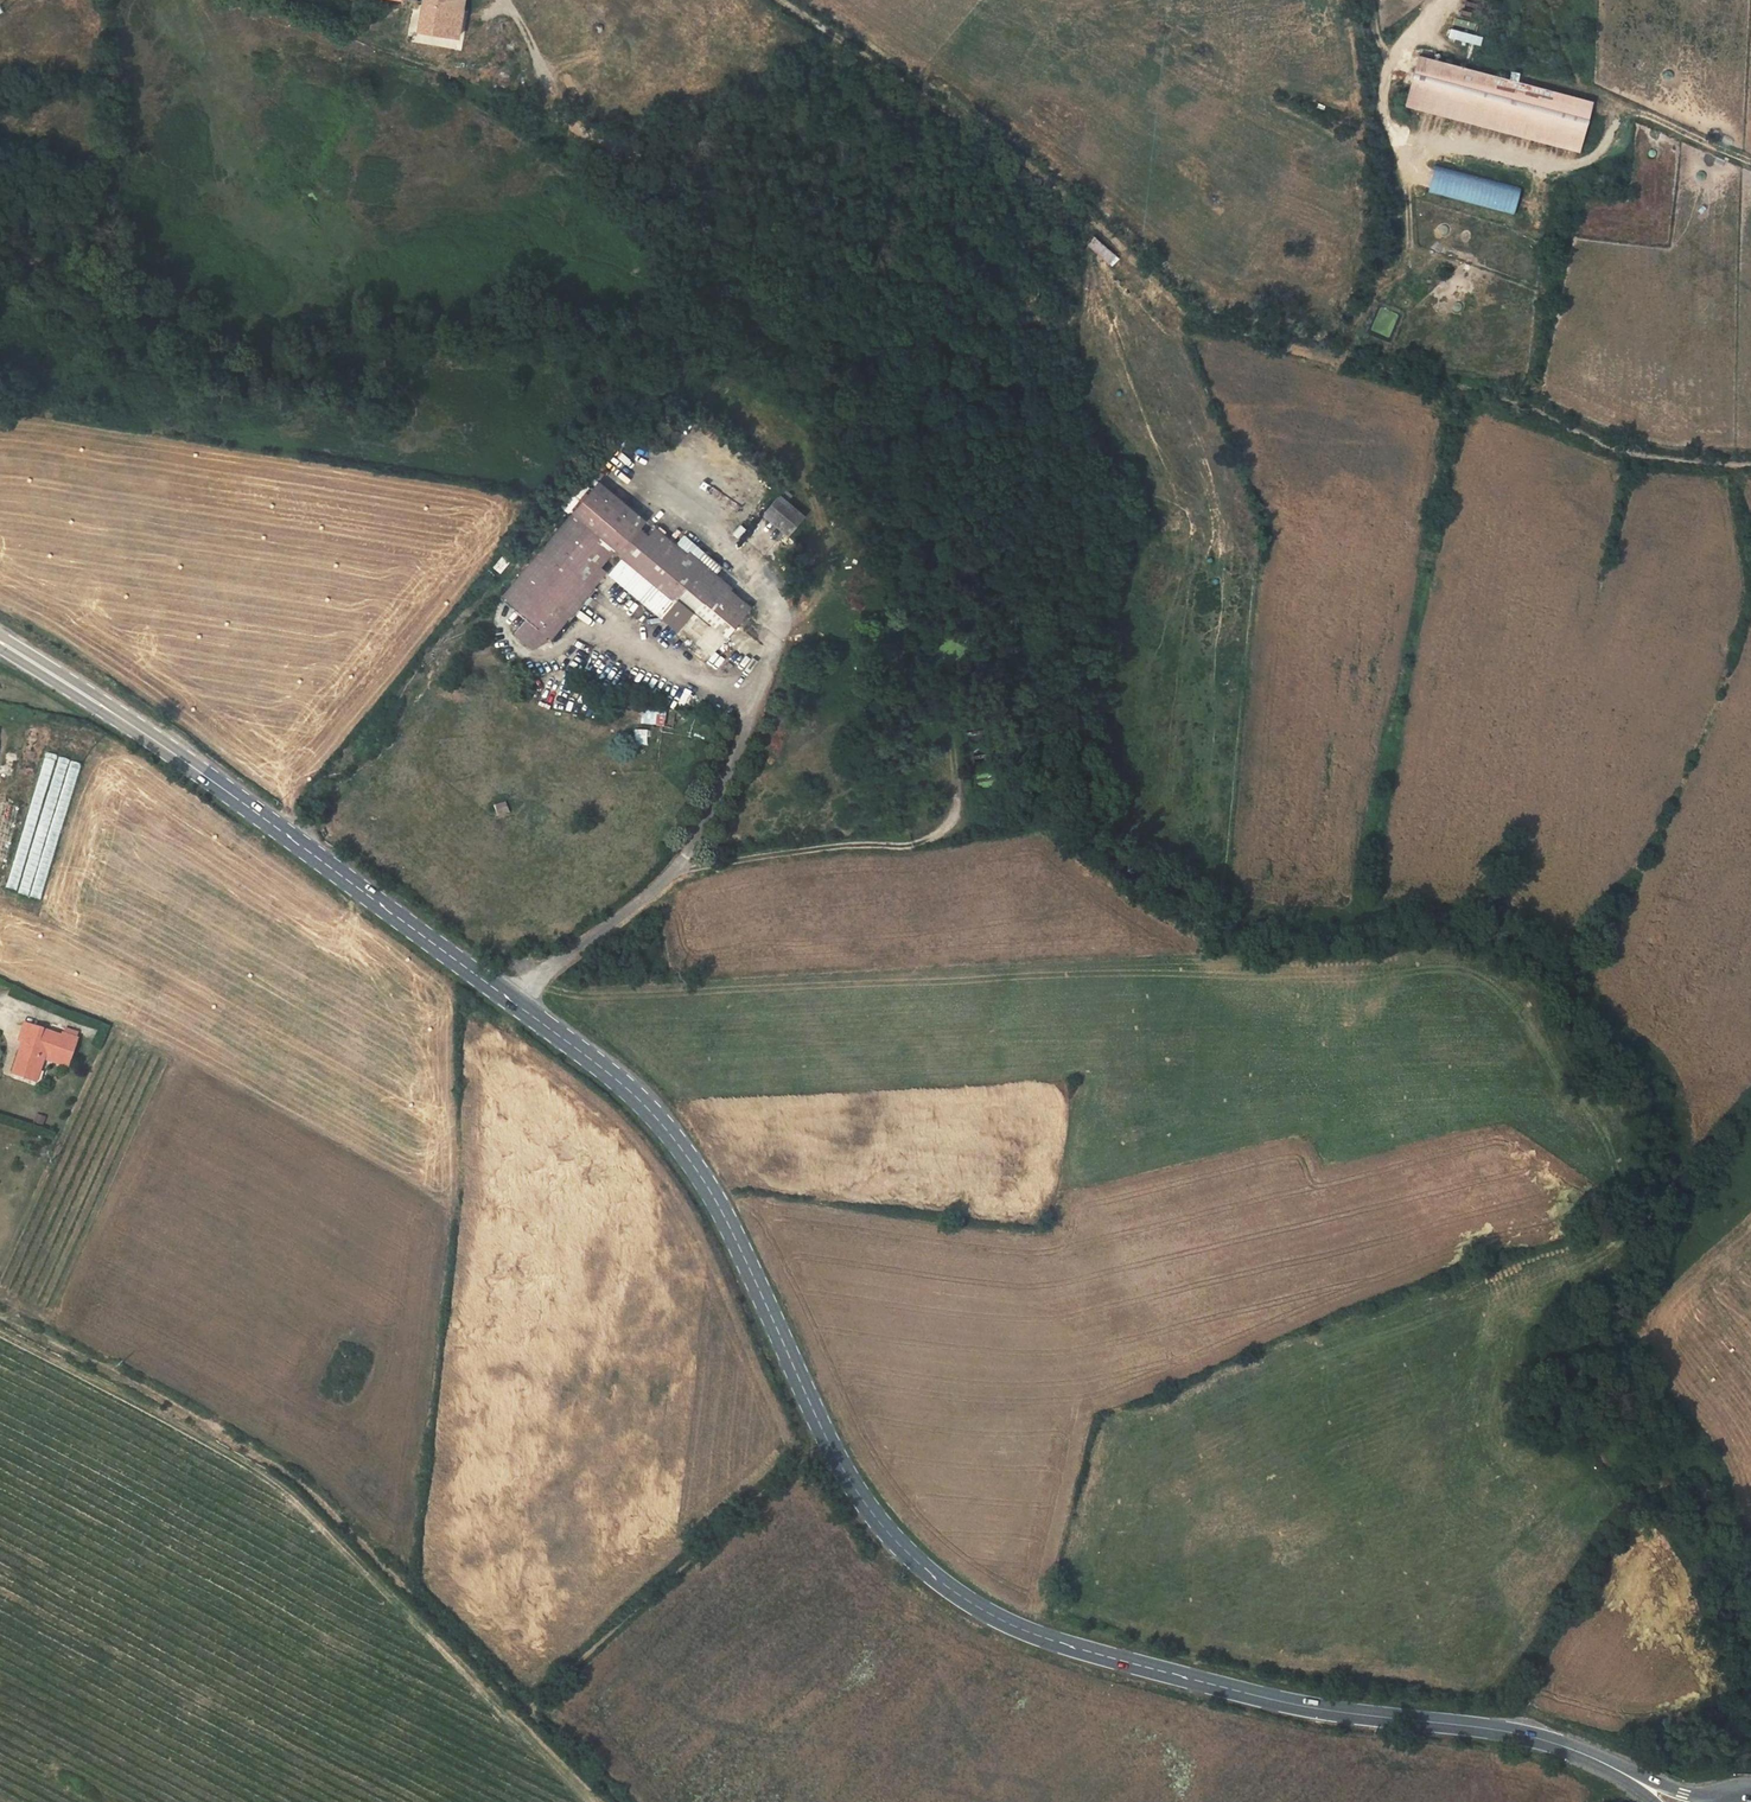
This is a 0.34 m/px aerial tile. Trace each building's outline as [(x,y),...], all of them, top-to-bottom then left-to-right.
[(417,31),(458,38),(465,0),(423,0),(417,31)] [(1449,29),(1447,38),(1479,46),(1481,37),(1449,29)] [(1592,101),(1419,56),(1405,106),(1578,152),(1592,101)] [(1437,165),(1429,193),(1515,215),(1522,188),(1437,165)] [(1109,264),(1116,254),(1091,238),(1085,248),(1109,264)] [(504,595),(529,616),(514,633),(532,649),(552,639),(568,620),(569,621),(596,589),(590,584),(601,571),(599,569),(616,549),(625,556),(609,574),(677,631),(680,627),(712,654),(750,608),(713,577),(722,567),(685,536),(677,546),(656,528),(649,536),(613,507),(624,494),(601,475),(593,485),(584,478),(563,503),(573,512),(504,595)] [(804,517),(779,496),(764,514),(788,535),(804,517)] [(514,556),(507,550),(493,567),(500,572),(514,556)] [(660,730),(666,711),(644,704),(638,722),(660,730)] [(499,802),(495,811),(504,815),(510,807),(499,802)] [(40,1072),(44,1060),(51,1062),(53,1059),(69,1065),(78,1041),(76,1040),(63,1036),(61,1041),(53,1038),(54,1035),(26,1025),(20,1042),(24,1043),(17,1063),(17,1064),(13,1075),(34,1082),(38,1071),(40,1072)] [(65,1031),(63,1036),(76,1040),(78,1035),(65,1031)] [(69,1065),(53,1059),(51,1062),(68,1068),(69,1065)]
